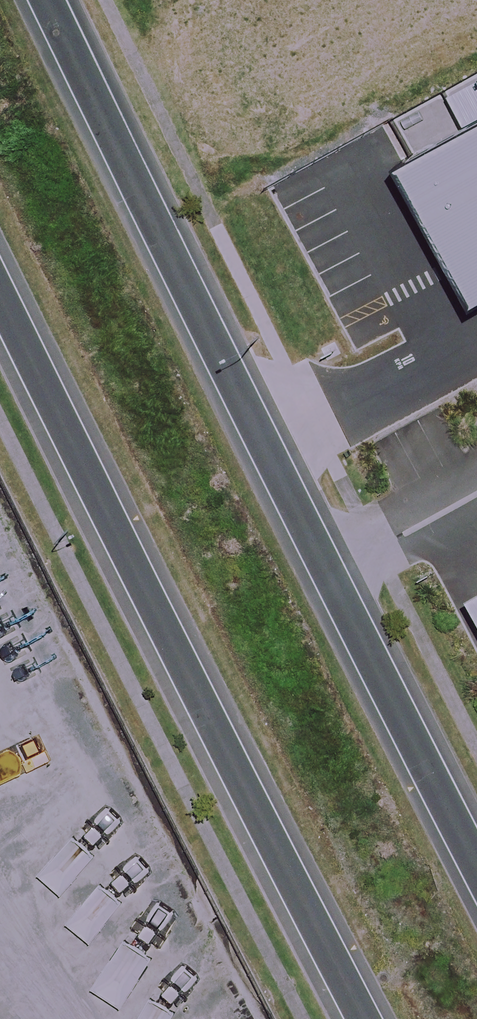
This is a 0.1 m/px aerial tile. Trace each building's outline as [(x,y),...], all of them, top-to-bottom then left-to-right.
[(422,172),(476,271),(476,142),(422,172)]
